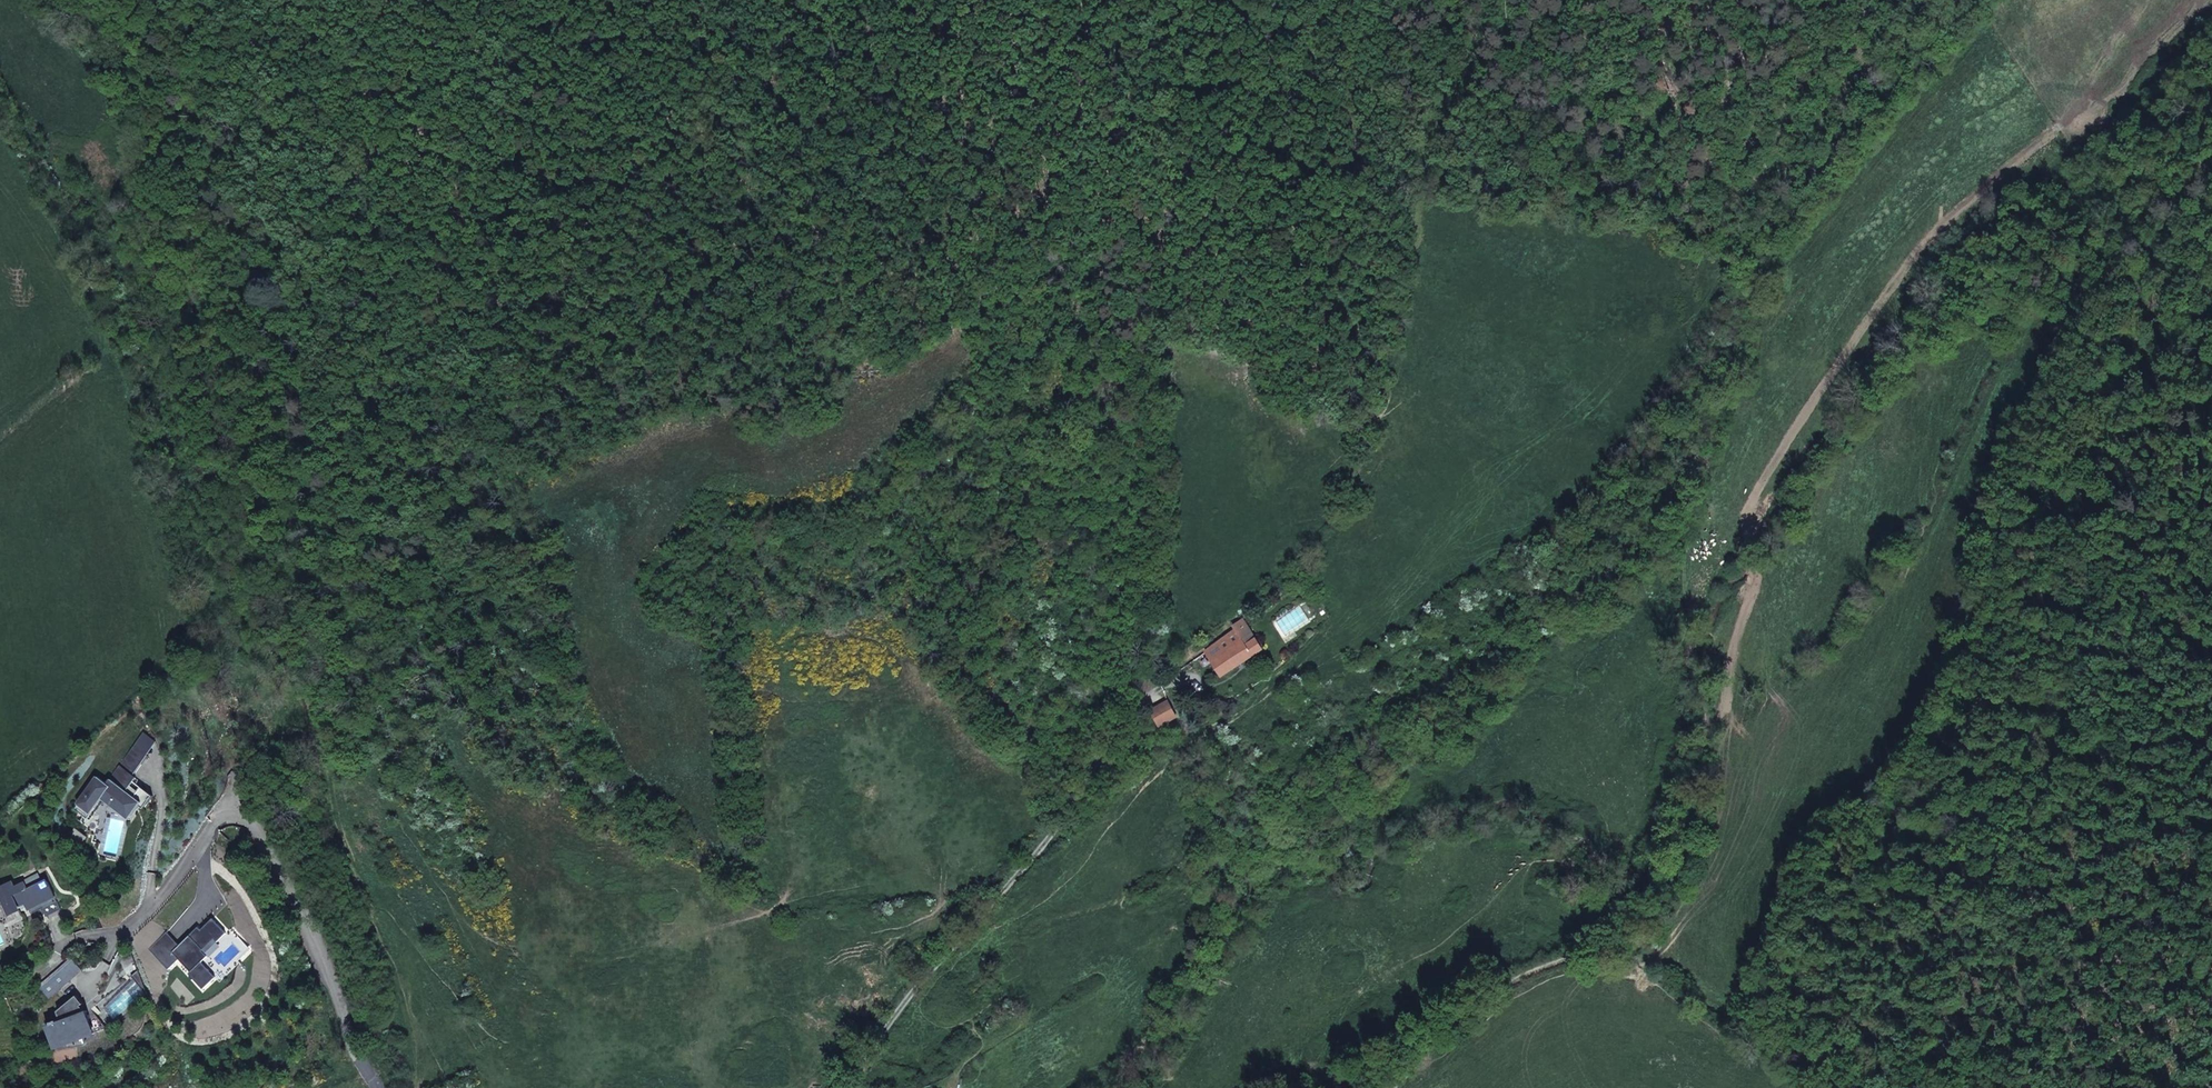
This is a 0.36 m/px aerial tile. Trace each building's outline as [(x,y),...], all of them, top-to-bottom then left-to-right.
[(1234,628),(1237,632),(1246,626),(1244,622),(1234,628)] [(1237,632),(1247,647),(1256,641),(1246,626),(1237,632)] [(1237,632),(1205,653),(1221,677),(1262,651),(1256,641),(1247,647),(1237,632)] [(1158,724),(1175,715),(1166,699),(1149,709),(1158,724)] [(144,806),(154,794),(143,785),(139,789),(132,784),(137,776),(134,774),(150,753),(137,744),(109,781),(99,773),(74,807),(79,811),(76,816),(81,819),(84,814),(102,792),(129,813),(138,802),(144,806)] [(102,792),(84,814),(88,817),(102,797),(130,817),(132,815),(129,813),(102,792)] [(61,907),(48,879),(42,882),(38,872),(23,879),(23,880),(14,884),(12,879),(0,885),(0,900),(2,899),(7,909),(17,904),(16,901),(23,898),(30,912),(42,906),(45,914),(61,907)] [(245,948),(239,939),(232,944),(238,953),(245,948)] [(69,959),(47,978),(58,989),(79,969),(69,959)] [(47,978),(37,987),(47,998),(58,989),(47,978)] [(76,994),(74,996),(81,1004),(83,1002),(76,994)] [(49,1026),(56,1044),(69,1038),(68,1035),(79,1031),(82,1037),(95,1032),(87,1011),(81,1004),(74,996),(64,1005),(74,1015),(61,1021),(58,1022),(58,1020),(51,1022),(52,1025),(49,1026)] [(61,1021),(74,1015),(64,1005),(58,1011),(61,1021)] [(69,1038),(56,1044),(57,1047),(82,1037),(79,1031),(68,1035),(69,1038)]
